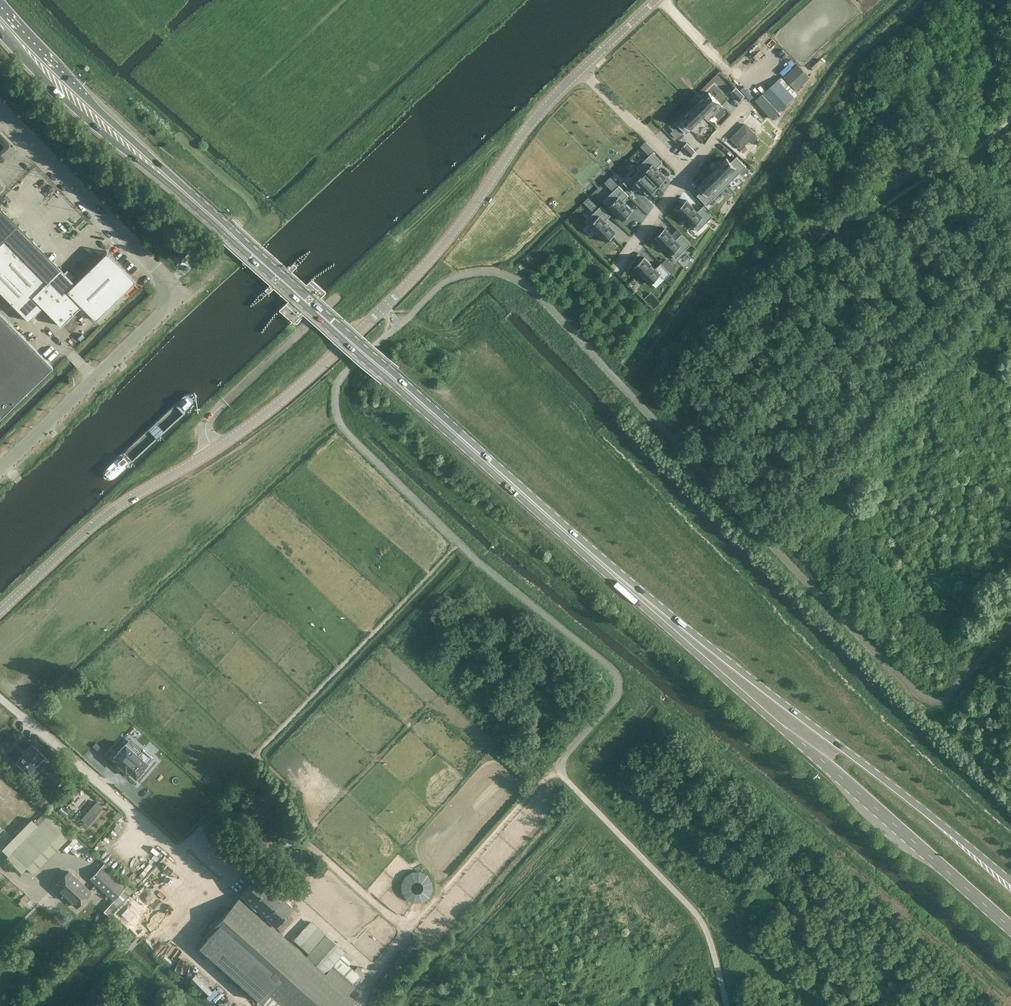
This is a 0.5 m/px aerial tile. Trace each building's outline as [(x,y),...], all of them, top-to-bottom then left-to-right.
[(794,59),(780,71),(797,89),(810,77),(794,59)] [(794,97),(778,80),(763,93),(779,111),(794,97)] [(736,87),(730,92),(739,101),(744,96),(736,87)] [(709,92),(695,106),(709,120),(723,106),(709,92)] [(682,121),(678,125),(686,134),(704,116),(708,120),(709,120),(695,106),(680,120),(682,121)] [(753,143),(759,137),(745,123),(730,138),(741,149),(750,140),(753,143)] [(677,138),(683,133),(676,126),(671,131),(677,138)] [(687,142),(682,147),(690,156),(696,151),(687,142)] [(653,152),(638,167),(658,187),(659,186),(658,185),(667,177),(657,167),(662,162),(653,152)] [(727,157),(712,171),(726,186),(746,166),(736,156),(731,162),(727,157)] [(629,176),(623,182),(633,192),(638,187),(648,197),(658,187),(638,167),(637,167),(639,169),(631,177),(629,176)] [(702,190),(697,195),(707,205),(726,186),(712,171),(698,185),(702,190)] [(619,185),(603,200),(623,220),(633,211),(623,201),(629,195),(619,185)] [(593,211),(599,205),(588,195),(583,201),(593,211)] [(687,200),(676,209),(697,231),(713,216),(703,206),(698,211),(687,200)] [(601,205),(585,220),(606,242),(616,232),(605,221),(611,215),(601,205)] [(665,228),(655,238),(676,259),(691,244),(681,234),(676,239),(665,228)] [(135,281),(106,251),(74,283),(60,268),(47,281),(5,238),(0,243),(0,292),(28,321),(42,307),(60,325),(80,306),(95,320),(135,281)] [(644,257),(634,267),(651,284),(660,275),(665,279),(671,273),(661,263),(655,268),(644,257)] [(293,262),(264,289),(268,293),(297,266),(293,262)] [(52,367),(0,313),(0,418),(52,367)] [(116,763),(125,770),(126,769),(135,777),(144,768),(143,767),(152,757),(143,748),(138,754),(125,743),(113,757),(118,761),(116,763)] [(28,772),(44,754),(31,744),(16,761),(28,772)] [(97,799),(81,816),(87,822),(104,805),(97,799)] [(32,872),(67,833),(42,811),(34,820),(37,823),(11,853),(32,872)] [(114,900),(124,888),(101,866),(90,877),(114,900)] [(401,872),(405,901),(432,897),(429,868),(401,872)] [(69,869),(53,886),(76,907),(92,891),(69,869)] [(264,1004),(266,1005),(350,1005),(355,1000),(347,993),(366,972),(324,934),(304,956),(272,927),(291,905),(258,875),(203,936),(206,939),(199,946),(264,1004)] [(178,944),(182,940),(168,928),(164,932),(178,944)]
